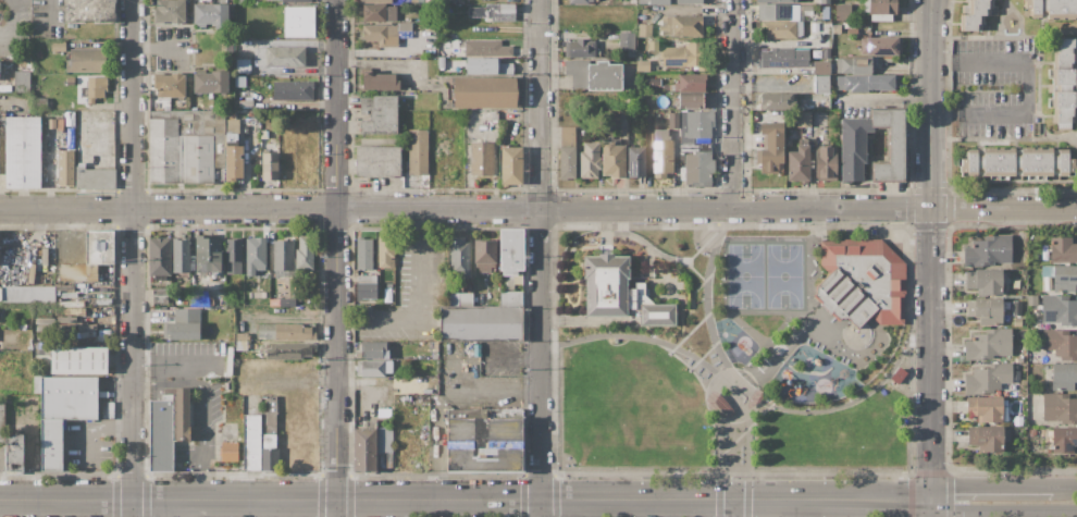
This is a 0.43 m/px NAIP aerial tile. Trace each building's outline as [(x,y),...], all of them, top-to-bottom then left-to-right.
[(64,4),(62,0),(117,0),(116,2),(114,2),(114,14),(116,14),(116,24),(92,24),(92,21),(85,21),(85,24),(64,23),(62,17),(63,11),(67,11),(67,4),(64,4)] [(157,8),(157,0),(185,0),(185,22),(182,22),(182,24),(171,24),(171,22),(163,22),(163,23),(153,23),(153,8),(157,8)] [(864,3),(864,0),(896,0),(896,14),(892,14),(892,21),(870,21),(870,14),(868,14),(868,12),(863,12),(863,3),(864,3)] [(964,5),(964,0),(993,0),(993,7),(998,7),(998,15),(985,15),(985,22),(989,22),(989,30),(960,30),(960,15),(962,15),(962,5),(964,5)] [(1023,2),(1023,0),(1076,0),(1076,20),(1047,20),(1047,17),(1040,17),(1031,17),(1031,16),(1029,16),(1029,9),(1025,9),(1025,2),(1023,2)] [(193,3),(227,4),(227,26),(210,26),(210,23),(206,23),(206,27),(196,27),(196,23),(193,23),(193,3)] [(485,3),(515,3),(515,21),(485,21),(485,17),(468,17),(468,7),(485,7),(485,3)] [(362,4),(386,4),(386,7),(395,7),(395,21),(362,21),(362,4)] [(757,4),(791,4),(791,5),(800,5),(800,21),(757,21),(757,4)] [(834,4),(851,4),(851,21),(834,21),(834,4)] [(703,5),(714,5),(714,25),(702,25),(703,5)] [(284,8),(314,8),(314,37),(283,37),(284,8)] [(671,15),(702,16),(702,39),(686,39),(686,40),(668,40),(668,36),(658,36),(658,25),(661,25),(661,16),(671,16),(671,15)] [(751,21),(803,21),(803,35),(796,37),(796,38),(766,38),(766,40),(751,39),(751,21)] [(426,22),(435,22),(434,32),(426,32),(426,22)] [(637,24),(652,24),(652,37),(637,37),(637,24)] [(832,24),(841,24),(841,33),(832,34),(832,24)] [(362,25),(398,25),(398,46),(377,46),(377,41),(366,41),(366,39),(362,39),(362,25)] [(618,33),(635,32),(635,50),(619,50),(618,33)] [(866,37),(898,37),(898,39),(902,39),(902,53),(899,53),(899,54),(866,56),(866,53),(861,53),(861,38),(866,38),(866,37)] [(569,40),(575,40),(575,38),(587,38),(587,40),(594,40),(594,44),(597,44),(597,51),(594,51),(595,58),(569,58),(569,57),(565,57),(565,41),(569,41),(569,40)] [(1075,91),(1076,91),(1076,108),(1076,113),(1076,122),(1070,122),(1070,130),(1057,130),(1057,122),(1051,122),(1051,118),(1053,118),(1053,108),(1048,108),(1048,99),(1053,99),(1053,91),(1055,91),(1055,85),(1053,85),(1053,78),(1048,78),(1048,69),(1053,69),(1053,38),(1076,38),(1076,85),(1075,85),(1075,91)] [(465,39),(500,39),(500,46),(512,46),(512,57),(463,56),(465,39)] [(51,41),(65,42),(65,51),(51,51),(51,41)] [(648,41),(660,41),(660,51),(648,51),(648,41)] [(663,46),(684,46),(684,42),(700,42),(700,46),(708,46),(708,71),(663,71),(663,67),(659,67),(659,52),(663,52),(663,46)] [(424,46),(436,46),(436,56),(424,56),(424,46)] [(253,47),(306,47),(306,66),(296,66),(296,67),(270,67),(270,65),(257,65),(257,59),(253,59),(253,47)] [(794,48),(794,49),(808,49),(808,66),(760,67),(760,66),(757,66),(757,48),(794,48)] [(70,49),(107,49),(106,73),(66,72),(66,60),(70,60),(70,49)] [(636,52),(642,52),(642,60),(649,60),(649,72),(635,72),(636,52)] [(466,57),(499,57),(499,65),(497,65),(497,75),(466,75),(466,57)] [(835,58),(852,58),(852,57),(871,57),(871,61),(875,61),(875,70),(871,70),(871,73),(867,73),(867,75),(852,75),(852,73),(837,74),(835,58)] [(234,59),(250,59),(250,75),(234,75),(234,59)] [(565,60),(586,60),(586,88),(572,88),(571,75),(566,75),(565,60)] [(587,64),(596,64),(596,60),(607,60),(608,64),(621,63),(621,90),(587,90),(587,64)] [(814,61),(829,61),(829,74),(814,74),(814,61)] [(362,70),(371,70),(371,73),(395,73),(395,81),(398,81),(398,91),(389,91),(389,90),(362,90),(362,70)] [(14,71),(30,71),(30,93),(14,93),(14,71)] [(193,73),(211,73),(211,71),(227,71),(227,93),(201,93),(201,95),(196,95),(196,93),(193,93),(193,73)] [(154,75),(171,75),(171,73),(184,74),(184,97),(183,97),(183,100),(177,100),(177,97),(168,97),(168,101),(162,101),(162,97),(157,97),(157,89),(154,89),(154,75)] [(679,74),(706,74),(706,84),(704,84),(704,91),(674,91),(674,90),(669,90),(669,89),(664,89),(664,84),(674,84),(674,83),(679,83),(679,74)] [(867,75),(898,74),(898,76),(901,76),(901,81),(894,81),(894,90),(879,90),(879,89),(868,89),(868,91),(851,93),(851,89),(843,89),(843,84),(837,84),(837,76),(867,76),(867,75)] [(815,75),(829,75),(829,93),(815,93),(815,75)] [(87,76),(107,76),(107,90),(104,90),(103,98),(94,98),(94,103),(87,103),(87,97),(82,97),(82,87),(87,87),(87,76)] [(454,77),(517,77),(517,109),(453,108),(454,77)] [(646,77),(663,77),(663,86),(646,86),(646,77)] [(273,82),(312,82),(312,100),(289,99),(289,103),(281,103),(281,99),(273,99),(273,82)] [(678,93),(706,93),(706,94),(715,94),(715,108),(706,108),(706,109),(678,109),(678,93)] [(757,94),(792,94),(792,101),(796,101),(796,110),(760,110),(760,106),(757,106),(757,94)] [(360,96),(397,96),(397,134),(360,134),(360,120),(370,120),(370,114),(360,114),(360,96)] [(33,98),(47,98),(47,109),(33,109),(33,98)] [(55,100),(64,100),(64,109),(55,109),(55,100)] [(872,163),(889,163),(889,126),(887,126),(887,128),(879,128),(879,126),(871,126),(871,110),(906,109),(907,122),(904,122),(904,125),(907,125),(907,136),(904,136),(904,139),(907,139),(907,150),(904,150),(904,153),(906,153),(906,164),(904,164),(904,167),(907,167),(907,172),(905,172),(905,182),(872,182),(872,163)] [(148,110),(225,111),(224,168),(213,168),(213,183),(148,183),(148,110)] [(680,143),(680,111),(708,111),(708,110),(714,110),(714,127),(710,127),(710,143),(680,143)] [(491,111),(499,111),(499,121),(491,121),(491,111)] [(668,113),(679,112),(679,128),(668,128),(668,113)] [(794,112),(810,112),(810,127),(794,127),(794,112)] [(5,116),(41,118),(40,188),(4,188),(5,116)] [(841,119),(870,118),(870,127),(874,127),(875,135),(865,135),(865,139),(868,139),(868,148),(866,148),(866,163),(864,163),(864,183),(841,183),(841,119)] [(242,146),(242,181),(225,181),(225,120),(239,120),(239,136),(237,136),(237,146),(242,146)] [(755,150),(760,149),(760,148),(766,148),(766,134),(758,134),(758,123),(783,123),(784,172),(777,172),(777,173),(771,173),(766,173),(766,174),(760,174),(760,165),(758,165),(758,163),(755,163),(755,150)] [(560,126),(574,126),(575,146),(560,146),(560,126)] [(408,130),(429,130),(429,174),(408,174),(408,130)] [(653,140),(654,140),(654,136),(652,136),(652,133),(654,133),(654,130),(668,130),(668,137),(669,137),(669,139),(672,139),(672,173),(665,173),(666,179),(654,179),(654,173),(653,173),(653,140)] [(626,145),(626,149),(627,149),(628,170),(626,170),(626,179),(611,179),(611,175),(603,175),(602,141),(607,141),(607,137),(614,137),(614,139),(620,139),(620,145),(626,145)] [(788,151),(796,151),(796,145),(799,145),(799,138),(807,138),(807,145),(809,145),(809,175),(807,175),(807,182),(788,182),(788,151)] [(469,141),(493,141),(493,175),(470,175),(469,141)] [(579,151),(583,151),(583,143),(599,143),(599,158),(602,158),(602,169),(597,169),(597,179),(579,179),(579,151)] [(680,143),(710,143),(710,151),(694,151),(694,155),(684,155),(680,155),(680,143)] [(813,145),(827,145),(827,147),(837,147),(837,181),(815,181),(815,179),(813,179),(813,173),(815,173),(815,159),(813,159),(813,145)] [(356,146),(400,146),(400,176),(356,176),(356,146)] [(500,147),(522,147),(522,184),(508,184),(508,187),(500,186),(500,147)] [(559,147),(575,147),(575,179),(566,179),(566,181),(559,181),(559,147)] [(628,147),(644,147),(645,183),(640,183),(640,177),(629,177),(628,147)] [(1045,175),(1045,179),(1027,179),(1027,175),(1007,175),(1007,179),(990,179),(990,175),(961,175),(961,159),(967,159),(967,149),(1067,149),(1067,159),(1075,159),(1075,175),(1045,175)] [(59,150),(74,150),(74,186),(59,186),(59,150)] [(261,150),(269,150),(269,153),(278,153),(278,180),(261,180),(261,150)] [(684,155),(694,155),(694,151),(710,151),(710,160),(715,160),(715,172),(710,172),(711,186),(693,186),(693,184),(685,184),(684,155)] [(114,169),(114,189),(76,188),(76,167),(85,167),(85,169),(114,169)] [(499,229),(524,229),(524,238),(522,238),(522,249),(524,249),(524,270),(518,270),(518,274),(500,275),(499,229)] [(86,230),(113,230),(113,264),(97,264),(97,281),(86,281),(86,230)] [(196,235),(203,235),(203,237),(221,237),(221,272),(196,272),(196,235)] [(298,235),(313,235),(313,270),(309,270),(309,273),(296,273),(296,249),(298,249),(298,235)] [(377,236),(394,235),(395,267),(377,268),(377,236)] [(986,235),(1013,235),(1013,262),(993,262),(993,267),(964,267),(964,247),(973,247),(973,241),(986,241),(986,235)] [(246,238),(255,238),(255,236),(265,236),(265,270),(253,270),(253,276),(246,276),(246,238)] [(149,237),(171,237),(171,275),(165,275),(165,280),(149,280),(149,237)] [(172,238),(177,238),(177,239),(183,239),(183,237),(189,237),(189,278),(176,278),(176,272),(173,272),(172,238)] [(356,237),(363,237),(363,238),(372,238),(372,250),(373,250),(373,254),(372,254),(372,269),(357,270),(356,237)] [(1075,244),(1076,244),(1076,264),(1050,264),(1050,237),(1075,237),(1075,244)] [(225,239),(242,238),(242,274),(225,274),(225,239)] [(817,286),(830,274),(820,264),(820,242),(842,241),(842,239),(881,238),(881,239),(904,263),(905,293),(903,293),(903,324),(879,324),(870,316),(858,328),(849,318),(838,319),(831,312),(830,313),(824,307),(814,297),(815,296),(815,295),(816,293),(817,286)] [(273,239),(293,239),(293,270),(284,270),(285,276),(274,276),(273,239)] [(450,239),(465,239),(465,243),(469,243),(469,254),(471,254),(471,275),(451,275),(450,239)] [(474,241),(496,241),(496,262),(495,262),(495,267),(491,267),(491,273),(479,273),(478,267),(475,267),(475,263),(474,263),(474,241)] [(652,303),(677,303),(677,325),(641,325),(640,313),(628,313),(627,318),(584,318),(583,256),(630,255),(631,287),(634,287),(635,281),(645,281),(645,293),(652,303)] [(30,263),(36,264),(33,283),(27,283),(30,263)] [(59,266),(73,266),(73,264),(83,264),(83,271),(85,271),(85,281),(75,281),(75,291),(58,291),(58,281),(59,281),(59,266)] [(1053,266),(1076,266),(1076,284),(1075,284),(1075,295),(1053,295),(1053,278),(1041,278),(1041,267),(1053,267),(1053,266)] [(965,269),(1002,269),(1002,296),(977,296),(977,288),(965,288),(965,269)] [(356,275),(372,275),(372,282),(376,282),(376,298),(368,298),(368,301),(357,301),(356,275)] [(504,275),(515,275),(515,291),(504,291),(504,275)] [(437,279),(446,279),(446,290),(437,290),(437,279)] [(2,285),(55,285),(55,307),(2,307),(2,285)] [(152,287),(165,287),(165,299),(152,299),(152,287)] [(189,291),(207,291),(208,306),(189,307),(189,291)] [(499,292),(522,291),(522,306),(499,306),(499,292)] [(440,306),(458,306),(458,292),(473,292),(473,306),(518,307),(522,323),(519,341),(440,342),(440,306)] [(1027,295),(1038,295),(1038,305),(1027,305),(1027,295)] [(90,296),(99,296),(99,298),(110,298),(110,305),(90,305),(90,296)] [(216,296),(225,296),(225,307),(216,307),(216,296)] [(1069,299),(1076,299),(1076,330),(1065,330),(1065,327),(1060,327),(1060,322),(1042,322),(1042,296),(1069,296),(1069,299)] [(270,298),(278,298),(278,307),(270,307),(270,298)] [(974,298),(1002,298),(1002,325),(979,325),(979,318),(974,318),(974,316),(967,316),(967,300),(974,300),(974,298)] [(174,308),(199,308),(199,340),(169,340),(169,337),(163,337),(163,324),(166,324),(166,322),(174,322),(174,308)] [(274,323),(302,323),(302,327),(310,327),(311,333),(315,333),(315,340),(265,341),(265,337),(257,337),(257,324),(274,324),(274,323)] [(986,329),(1012,329),(1012,356),(993,356),(993,358),(982,358),(982,360),(964,360),(964,341),(973,341),(973,333),(986,333),(986,329)] [(1069,334),(1076,334),(1076,362),(1061,362),(1061,357),(1054,357),(1054,350),(1042,350),(1042,330),(1069,330),(1069,334)] [(234,333),(247,333),(247,335),(249,335),(249,348),(247,348),(247,350),(234,349),(234,333)] [(360,341),(386,342),(385,350),(388,350),(388,358),(363,358),(363,350),(360,350),(360,341)] [(270,343),(314,343),(315,352),(311,352),(311,356),(301,356),(301,359),(267,360),(267,349),(270,348),(270,343)] [(51,346),(108,346),(108,373),(51,374),(51,346)] [(964,376),(973,376),(973,368),(986,368),(986,362),(993,362),(993,359),(999,359),(999,362),(1012,362),(1012,383),(1001,383),(1001,389),(1003,389),(1003,396),(965,396),(965,389),(964,389),(964,376)] [(361,360),(392,360),(392,372),(384,372),(384,377),(361,376),(361,374),(357,374),(357,364),(361,364),(361,360)] [(1052,364),(1076,364),(1076,382),(1074,382),(1074,391),(1052,391),(1052,364)] [(491,370),(499,370),(499,383),(491,383),(491,370)] [(33,377),(97,377),(97,420),(91,420),(91,422),(85,422),(85,419),(62,419),(62,420),(65,420),(65,430),(62,430),(62,473),(54,473),(54,471),(40,471),(40,393),(33,393),(33,377)] [(148,401),(172,401),(173,395),(163,395),(163,387),(189,387),(188,426),(190,426),(190,429),(199,429),(199,439),(190,439),(190,441),(173,441),(173,471),(149,470),(148,401)] [(1068,398),(1076,398),(1076,424),(1061,424),(1061,420),(1042,420),(1042,393),(1068,393),(1068,398)] [(268,395),(276,395),(276,413),(269,413),(268,395)] [(978,422),(978,416),(967,416),(967,397),(1002,397),(1002,422),(978,422)] [(102,402),(113,402),(113,419),(102,419),(102,402)] [(446,409),(469,409),(469,406),(481,406),(481,409),(523,409),(522,471),(446,471),(446,409)] [(262,413),(275,413),(276,447),(262,447),(262,435),(260,434),(261,426),(262,426),(262,413)] [(260,415),(260,470),(243,471),(243,443),(242,443),(242,435),(243,435),(243,432),(242,432),(242,420),(243,420),(243,419),(242,419),(242,415),(260,415)] [(1014,416),(1023,416),(1023,426),(1014,426),(1014,416)] [(352,429),(364,429),(364,419),(376,419),(375,472),(352,472),(352,429)] [(967,427),(985,427),(985,424),(996,424),(996,427),(1003,427),(1003,429),(1011,429),(1011,442),(1003,442),(1003,452),(978,452),(978,445),(967,445),(967,427)] [(391,455),(392,427),(377,427),(376,454),(391,455)] [(1052,428),(1076,428),(1076,446),(1076,454),(1052,454),(1052,428)] [(5,434),(23,434),(23,473),(5,473),(5,434)] [(221,442),(238,443),(237,461),(221,460),(221,458),(220,458),(220,451),(221,451),(221,442)] [(278,470),(260,470),(261,448),(278,448),(278,470)]
